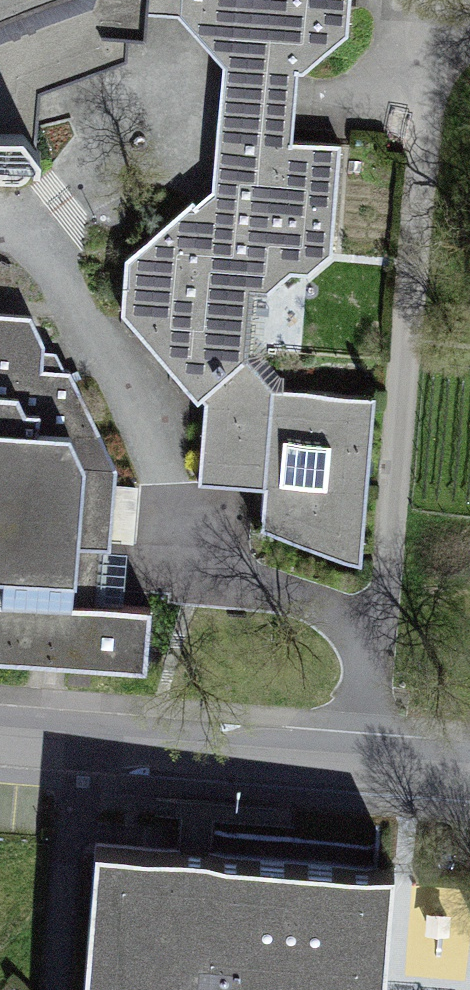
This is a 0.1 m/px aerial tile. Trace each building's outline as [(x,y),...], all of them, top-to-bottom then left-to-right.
[(3,78),(88,47),(94,41),(97,33),(145,38),(148,0),(0,0),(0,78),(3,78)] [(186,10),(209,11),(210,0),(177,0),(186,10)] [(224,2),(231,2),(269,46),(267,70),(302,72),(348,33),(351,0),(224,0),(224,2)] [(231,143),(227,190),(201,212),(192,201),(125,258),(122,312),(197,401),(201,397),(205,402),(198,483),(265,489),(273,389),(247,358),(252,292),(267,292),(290,272),(307,274),(331,253),(340,144),(278,139),(279,125),(253,123),(231,143)] [(146,666),(150,607),(104,604),(116,468),(70,371),(41,370),(43,344),(30,315),(0,313),(0,655),(146,666)] [(273,389),(265,489),(262,529),(361,564),(374,397),(273,389)] [(113,540),(135,540),(137,484),(115,483),(113,540)] [(102,838),(90,989),(242,989),(242,979),(384,989),(394,861),(253,850),(102,838)]
